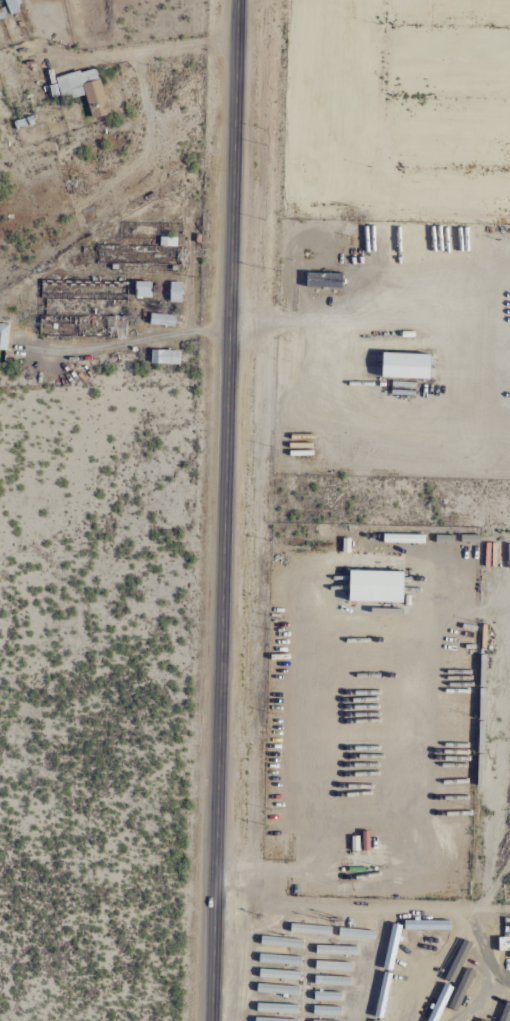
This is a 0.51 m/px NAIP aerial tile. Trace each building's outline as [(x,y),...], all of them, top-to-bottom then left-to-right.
[(20,13),(17,0),(3,0),(6,16),(20,13)] [(84,96),(90,120),(107,115),(96,68),(54,78),(55,84),(47,86),(50,99),(69,94),(70,99),(84,96)] [(14,120),(16,128),(33,125),(31,117),(14,120)] [(176,238),(158,237),(158,247),(140,246),(140,259),(153,259),(153,249),(175,250),(176,238)] [(342,274),(304,273),(304,288),(341,289),(342,274)] [(134,299),(149,298),(148,282),(133,283),(134,299)] [(181,304),(182,283),(168,282),(167,303),(181,304)] [(175,315),(148,314),(148,326),(175,327),(175,315)] [(149,364),(179,365),(179,351),(149,350),(149,364)] [(378,377),(426,379),(427,354),(379,353),(378,377)] [(422,535),(381,534),(381,543),(422,544),(422,535)] [(484,567),(495,567),(495,543),(483,544),(484,567)] [(400,603),(400,572),(345,571),(345,602),(400,603)] [(435,785),(468,785),(468,772),(455,773),(455,771),(435,771),(435,785)] [(402,930),(444,931),(445,922),(402,921),(402,930)] [(288,932),(329,936),(330,928),(289,924),(288,932)] [(399,926),(390,924),(381,969),(391,971),(399,926)] [(372,939),(373,930),(337,929),(337,938),(372,939)] [(302,939),(259,938),(258,946),(301,948),(302,939)] [(356,956),(356,947),(314,946),(314,954),(356,956)] [(300,957),(257,955),(257,964),(300,965),(300,957)] [(350,971),(351,963),(314,961),(314,970),(350,971)] [(299,972),(258,970),(257,979),(299,980),(299,972)] [(350,986),(350,977),(314,976),(313,985),(350,986)] [(298,996),(298,986),(255,985),(255,994),(298,996)] [(313,1001),(340,1002),(341,993),(313,992),(313,1001)] [(504,1001),(498,1020),(509,1020),(509,1016),(509,1003),(504,1001)] [(297,1005),(255,1004),(255,1013),(297,1014),(297,1005)] [(340,1016),(341,1007),(312,1006),(312,1015),(340,1016)]
